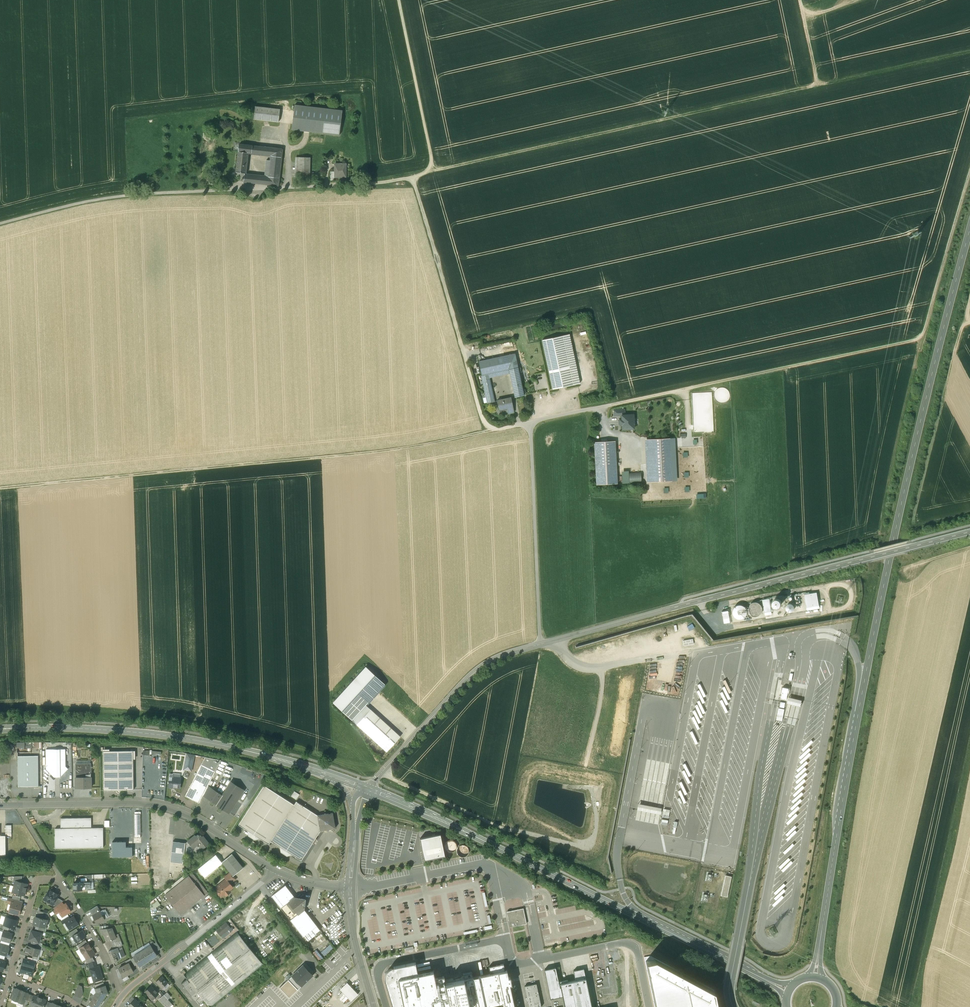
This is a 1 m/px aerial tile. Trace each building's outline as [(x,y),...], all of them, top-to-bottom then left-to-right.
[(342,110),(295,105),(292,130),(339,135),(342,110)] [(280,109),(255,106),(254,119),(278,122),(280,109)] [(282,149),(239,144),(239,152),(248,153),(271,155),(281,156),(282,149)] [(239,152),(238,152),(236,172),(245,173),(248,153),(239,152)] [(281,156),(271,155),(271,161),(269,172),(265,172),(265,177),(248,175),(247,182),(278,186),(281,156)] [(310,158),(298,157),(298,177),(310,177),(310,158)] [(346,164),(335,164),(335,172),(335,177),(346,177),(346,164)] [(580,383),(569,334),(562,336),(574,385),(580,383)] [(562,336),(542,340),(553,389),(574,385),(562,336)] [(514,349),(500,352),(501,357),(515,354),(514,349)] [(491,359),(478,362),(481,375),(488,374),(509,369),(518,367),(515,354),(501,357),(491,359)] [(518,367),(509,369),(515,397),(524,395),(518,367)] [(488,374),(481,375),(487,403),(494,401),(488,374)] [(511,398),(497,400),(499,410),(507,408),(508,413),(514,412),(511,398)] [(622,429),(634,429),(633,415),(625,415),(622,415),(622,420),(620,420),(620,425),(622,425),(622,429)] [(670,438),(650,439),(652,482),(672,481),(670,438)] [(615,441),(594,442),(597,484),(617,483),(615,441)] [(817,592),(804,595),(807,607),(819,605),(817,592)] [(770,599),(763,600),(765,613),(772,611),(770,599)] [(776,607),(778,607),(780,607),(781,605),(781,603),(781,602),(780,600),(778,599),(777,599),(775,600),(773,601),(773,603),(773,605),(774,606),(776,607)] [(753,616),(756,616),(758,615),(761,613),(762,611),(762,608),(761,606),(759,603),(757,602),(754,602),(751,603),(749,605),(748,607),(748,610),(749,613),(751,615),(753,616)] [(789,611),(791,611),(793,611),(794,609),(794,608),(794,606),(793,604),(792,603),(790,603),(788,604),(787,605),(786,607),(786,609),(787,610),(789,611)] [(737,619),(740,619),(742,618),(744,616),(745,614),(745,611),(744,609),(743,607),(740,605),(738,605),(735,606),(733,608),(732,610),(732,613),(733,616),(734,618),(737,619)] [(366,666),(333,702),(352,720),(366,705),(385,684),(366,666)] [(783,686),(781,701),(786,702),(789,687),(783,686)] [(366,705),(352,720),(357,724),(370,709),(366,705)] [(370,709),(357,724),(387,751),(400,736),(370,709)] [(65,749),(46,749),(46,769),(54,777),(60,776),(68,769),(65,766),(65,749)] [(133,751),(103,751),(104,790),(134,790),(133,751)] [(194,755),(187,753),(184,769),(191,771),(194,755)] [(38,786),(38,756),(18,756),(18,786),(38,786)] [(220,760),(205,757),(201,764),(215,771),(221,760),(220,760)] [(75,763),(75,777),(91,777),(91,763),(75,763)] [(201,764),(185,796),(199,803),(203,795),(208,786),(215,771),(201,764)] [(91,777),(75,777),(76,787),(91,787),(91,777)] [(181,778),(173,777),(172,781),(169,781),(169,786),(170,787),(171,787),(173,786),(174,786),(174,788),(180,788),(181,778)] [(217,804),(216,804),(229,813),(244,790),(231,782),(217,804)] [(294,804),(264,785),(239,824),(269,844),(271,840),(301,860),(321,830),(320,830),(318,815),(296,801),(294,804)] [(213,789),(208,786),(203,795),(207,797),(213,789)] [(222,795),(213,789),(207,797),(217,804),(222,795)] [(300,794),(295,791),(291,796),(296,799),(300,794)] [(664,808),(662,816),(668,818),(670,809),(664,808)] [(333,812),(327,813),(325,813),(324,814),(318,815),(320,830),(321,830),(326,829),(328,831),(330,829),(336,828),(333,812)] [(79,818),(61,818),(61,828),(55,828),(55,848),(79,848),(79,818)] [(103,827),(91,828),(91,818),(79,818),(79,848),(103,847),(103,827)] [(420,837),(425,859),(445,854),(441,833),(420,837)] [(200,835),(198,834),(196,836),(195,834),(187,841),(188,842),(187,843),(185,843),(184,853),(186,853),(197,845),(199,845),(202,849),(209,843),(203,835),(202,836),(200,835)] [(450,851),(452,851),(454,850),(456,848),(457,846),(457,844),(456,842),(454,840),(452,839),(450,839),(448,840),(446,842),(445,844),(445,846),(446,848),(448,850),(450,851)] [(185,843),(172,841),(170,862),(185,863),(186,853),(184,853),(185,843)] [(112,842),(112,856),(132,856),(132,847),(126,847),(126,842),(112,842)] [(243,868),(232,853),(222,862),(230,872),(233,876),(243,868)] [(222,863),(216,854),(198,868),(205,877),(222,863)] [(192,871),(165,894),(181,914),(208,892),(192,871)] [(225,880),(223,881),(223,883),(220,885),(218,885),(216,887),(216,888),(215,889),(221,897),(225,894),(226,895),(231,892),(229,890),(233,887),(230,883),(235,880),(235,877),(233,876),(230,872),(224,877),(227,880),(226,880),(225,880)] [(727,897),(731,876),(725,875),(721,895),(727,897)] [(21,882),(16,880),(16,881),(14,886),(26,889),(27,884),(21,882)] [(317,925),(304,909),(305,901),(302,898),(295,897),(286,885),(272,896),(303,936),(304,935),(313,929),(317,925)] [(26,889),(14,886),(13,892),(24,895),(26,889)] [(59,895),(49,889),(44,899),(53,904),(57,897),(59,895)] [(63,900),(57,897),(53,904),(56,906),(62,901),(63,900)] [(157,899),(152,903),(155,908),(161,904),(157,899)] [(22,905),(14,902),(12,902),(9,911),(19,914),(22,905)] [(64,905),(56,909),(56,910),(55,910),(56,913),(59,911),(62,916),(71,911),(66,903),(64,905)] [(96,906),(90,910),(92,915),(100,911),(97,906),(96,906)] [(523,908),(518,909),(519,916),(522,915),(524,924),(527,924),(523,908)] [(519,916),(518,909),(512,910),(513,917),(510,918),(512,927),(524,924),(522,915),(519,916)] [(100,911),(92,915),(96,923),(104,919),(102,914),(100,911)] [(47,919),(36,916),(33,924),(39,925),(45,927),(47,919)] [(70,918),(65,921),(66,922),(70,929),(74,926),(74,927),(77,925),(77,924),(78,923),(77,921),(78,921),(76,918),(75,919),(74,916),(70,918)] [(17,920),(6,917),(4,924),(4,925),(9,926),(15,928),(17,920)] [(226,923),(213,933),(215,935),(218,933),(221,936),(228,929),(226,926),(227,925),(226,923)] [(77,928),(69,933),(71,937),(73,936),(73,935),(79,932),(77,928)] [(112,928),(109,929),(108,928),(100,929),(101,933),(104,932),(107,942),(110,941),(116,938),(112,928)] [(313,929),(304,935),(308,940),(317,934),(316,933),(313,929)] [(34,931),(32,930),(29,939),(32,940),(39,942),(42,933),(34,931)] [(79,932),(73,935),(73,936),(77,942),(86,936),(82,930),(79,932)] [(3,931),(1,940),(10,942),(11,939),(12,939),(12,938),(12,937),(13,934),(3,931)] [(184,974),(187,978),(200,995),(204,1000),(210,1006),(264,965),(238,932),(184,974)] [(86,940),(78,945),(80,948),(81,948),(81,947),(88,943),(86,940)] [(88,943),(81,947),(81,948),(82,950),(82,951),(84,955),(92,949),(88,943)] [(0,945),(0,946),(0,953),(7,956),(9,948),(3,946),(0,945)] [(35,948),(27,945),(25,952),(33,954),(37,955),(38,955),(39,949),(35,948)] [(155,952),(152,946),(151,946),(145,950),(151,959),(157,955),(156,953),(155,952)] [(113,949),(109,951),(113,962),(118,960),(117,958),(119,957),(117,953),(119,952),(117,948),(113,949)] [(92,949),(84,955),(86,959),(87,959),(92,956),(95,954),(92,949)] [(320,960),(323,957),(316,949),(312,952),(320,960)] [(145,950),(140,953),(145,962),(151,959),(145,950)] [(134,957),(138,964),(139,966),(145,962),(140,953),(134,957)] [(714,991),(655,959),(650,956),(645,957),(655,1006),(717,1006),(714,991)] [(27,959),(24,958),(20,971),(24,972),(29,973),(30,975),(32,975),(33,974),(33,973),(33,971),(34,966),(35,965),(36,964),(35,962),(32,961),(27,959)] [(507,970),(503,971),(502,964),(488,966),(489,973),(445,982),(444,975),(435,976),(433,970),(418,973),(415,961),(391,966),(387,969),(385,975),(386,980),(393,1006),(514,1006),(507,970)] [(127,964),(118,968),(123,977),(134,971),(129,963),(127,964)] [(313,975),(303,965),(292,975),(301,986),(313,975)] [(96,967),(90,968),(94,981),(103,979),(99,966),(96,967)] [(528,1006),(538,1006),(541,1006),(537,981),(535,967),(521,969),(528,1006)] [(559,986),(558,982),(555,968),(544,970),(551,999),(562,996),(560,986),(559,986)] [(584,969),(573,971),(575,980),(568,982),(568,980),(558,982),(559,986),(560,986),(562,996),(564,1006),(591,1006),(584,969)] [(288,979),(298,989),(301,986),(292,975),(288,979)] [(168,982),(162,976),(156,981),(162,988),(168,982)] [(200,995),(187,978),(182,983),(186,988),(195,999),(200,995)] [(298,989),(288,979),(286,981),(280,987),(289,997),(298,989)] [(347,982),(340,989),(351,1000),(358,994),(347,982)] [(78,985),(74,994),(80,997),(83,991),(82,986),(78,985)] [(104,985),(96,988),(97,992),(95,995),(102,1000),(107,992),(105,985),(104,985)] [(152,985),(145,991),(152,999),(159,993),(152,985)] [(22,990),(17,988),(16,989),(14,994),(12,999),(18,1001),(22,990)] [(28,992),(22,990),(18,1001),(24,1003),(25,999),(28,993),(28,992)] [(34,995),(34,996),(31,1001),(30,1006),(32,1006),(36,1006),(40,997),(34,995)] [(95,995),(89,1004),(93,1006),(97,1006),(102,1000),(95,995)] [(168,999),(165,995),(160,999),(166,1006),(171,1002),(168,999)] [(200,995),(195,999),(199,1004),(204,1000),(200,995)] [(325,995),(317,1001),(319,1004),(327,998),(325,995)] [(40,997),(36,1006),(44,1006),(46,1001),(46,1000),(40,997)]
